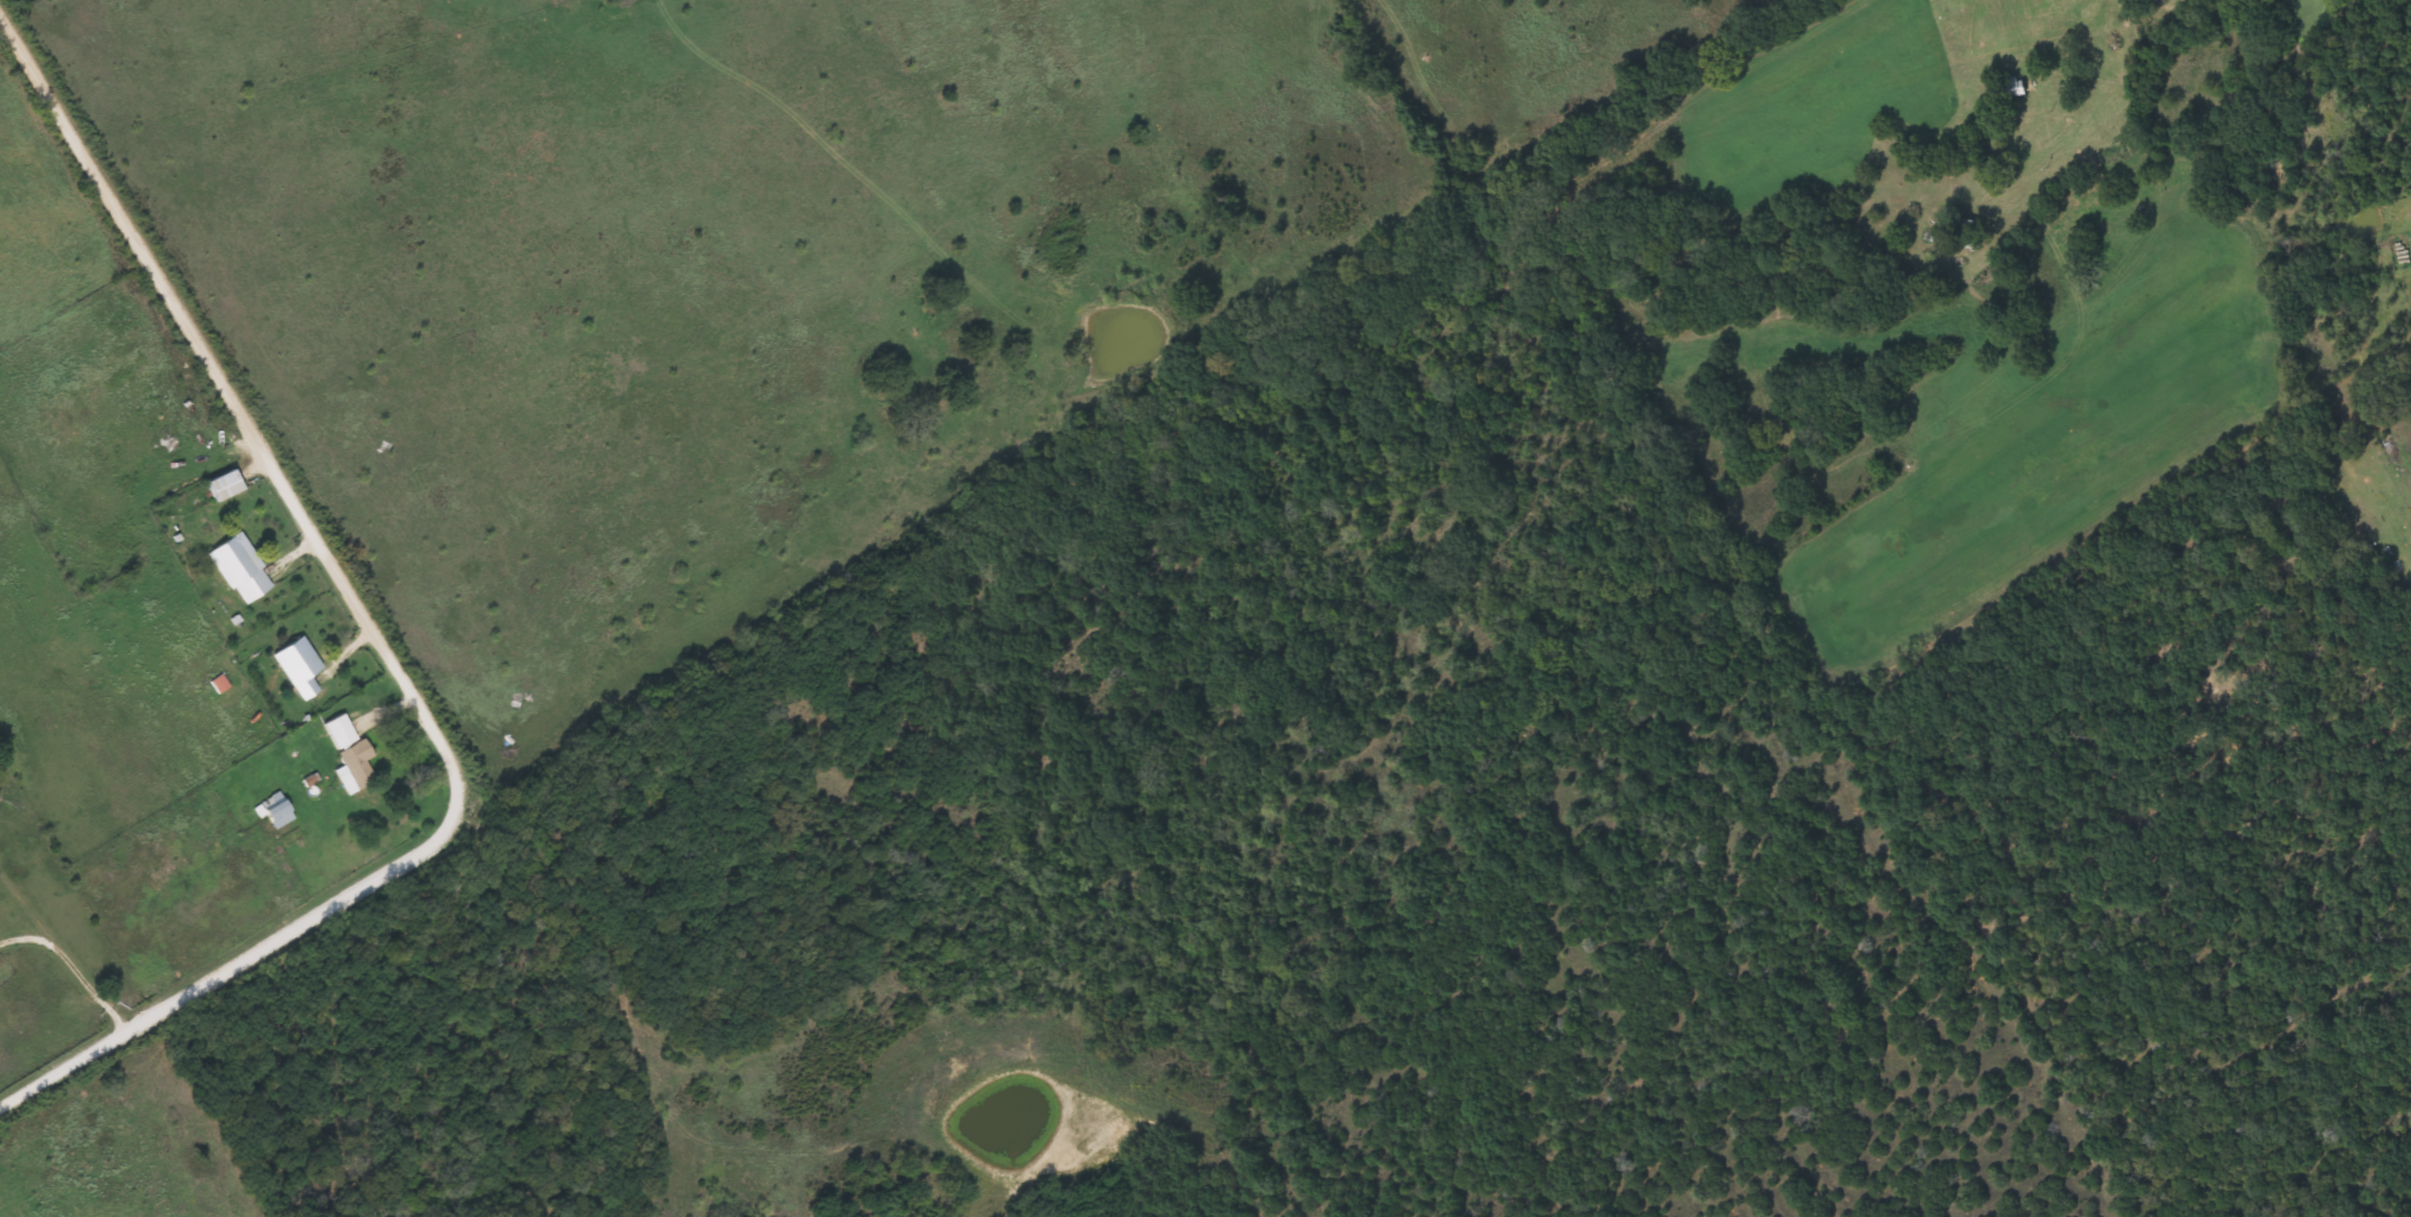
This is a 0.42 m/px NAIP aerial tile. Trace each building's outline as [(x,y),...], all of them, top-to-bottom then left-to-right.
[(1994,89),(1999,105),(2055,88),(2050,72),(1994,89)] [(215,502),(242,489),(231,468),(205,481),(215,502)] [(209,550),(240,598),(265,582),(241,544),(231,550),(225,540),(209,550)] [(277,650),(292,675),(308,665),(293,641),(277,650)] [(336,749),(356,740),(344,714),(324,723),(336,749)] [(376,784),(365,761),(373,757),(364,739),(337,753),(344,767),(335,771),(349,798),(376,784)] [(257,804),(272,831),(294,818),(279,792),(257,804)]
